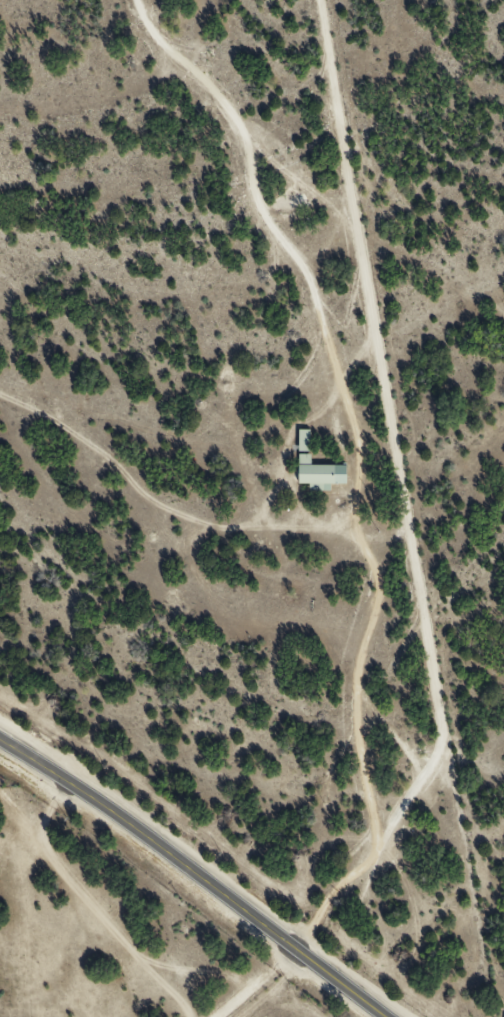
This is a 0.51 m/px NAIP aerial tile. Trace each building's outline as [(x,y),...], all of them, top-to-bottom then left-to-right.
[(310,452),(310,430),(298,430),(298,452),(310,452)] [(335,466),(310,466),(311,455),(298,455),(298,484),(310,484),(310,491),(323,491),(323,484),(335,484),(335,466)]
